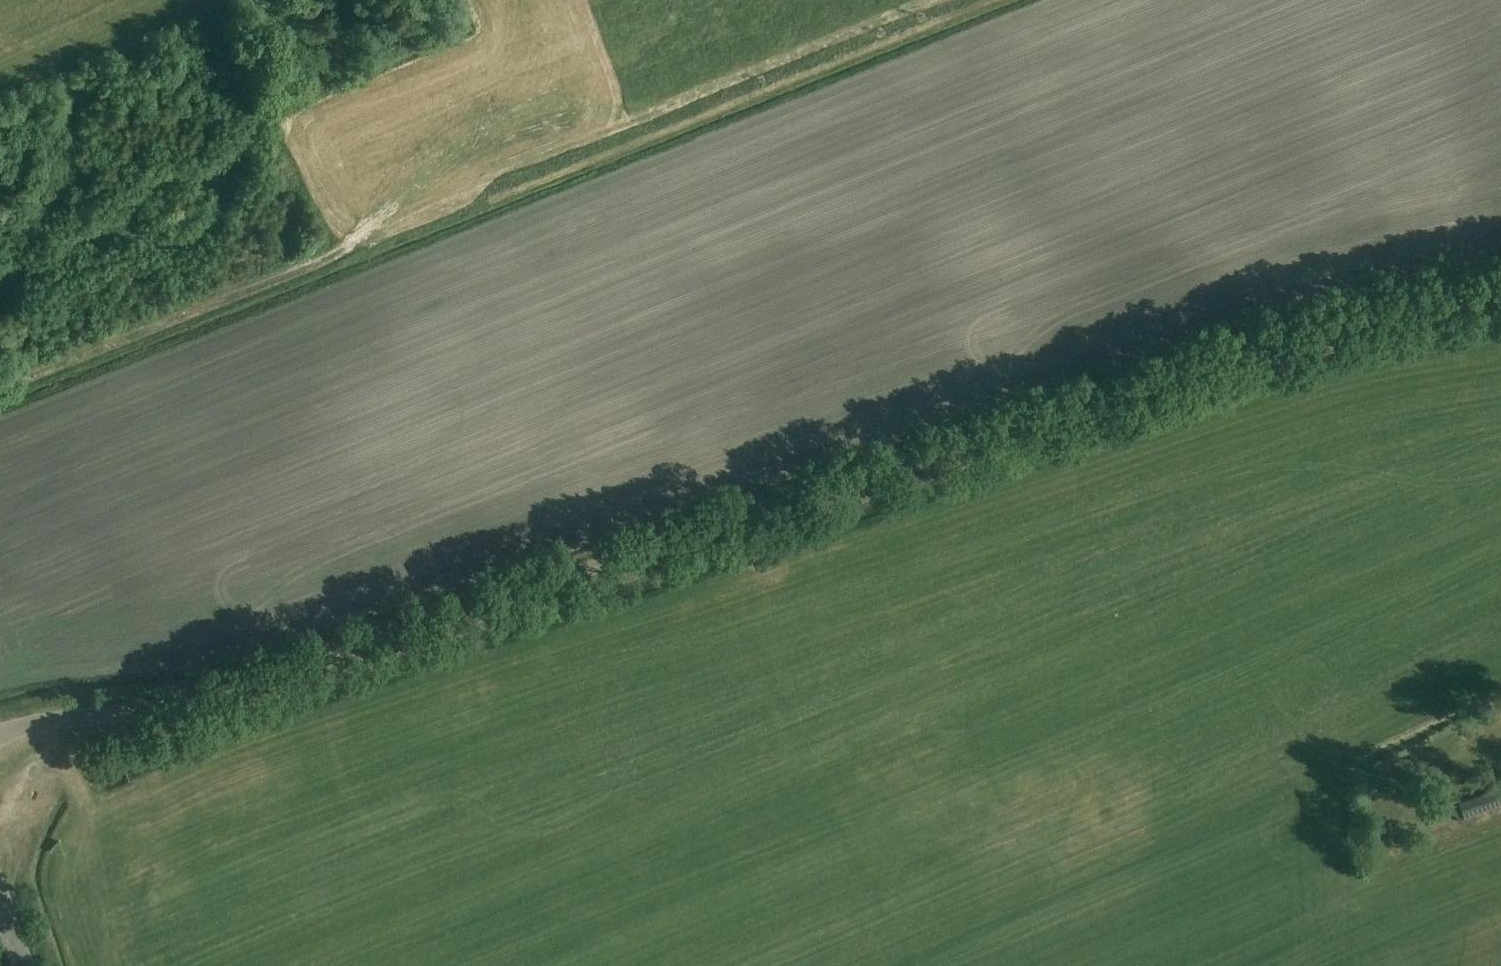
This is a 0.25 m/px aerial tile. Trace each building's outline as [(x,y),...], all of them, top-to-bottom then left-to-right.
[(1464,820),(1500,806),(1500,788),(1458,804),(1464,820)]
